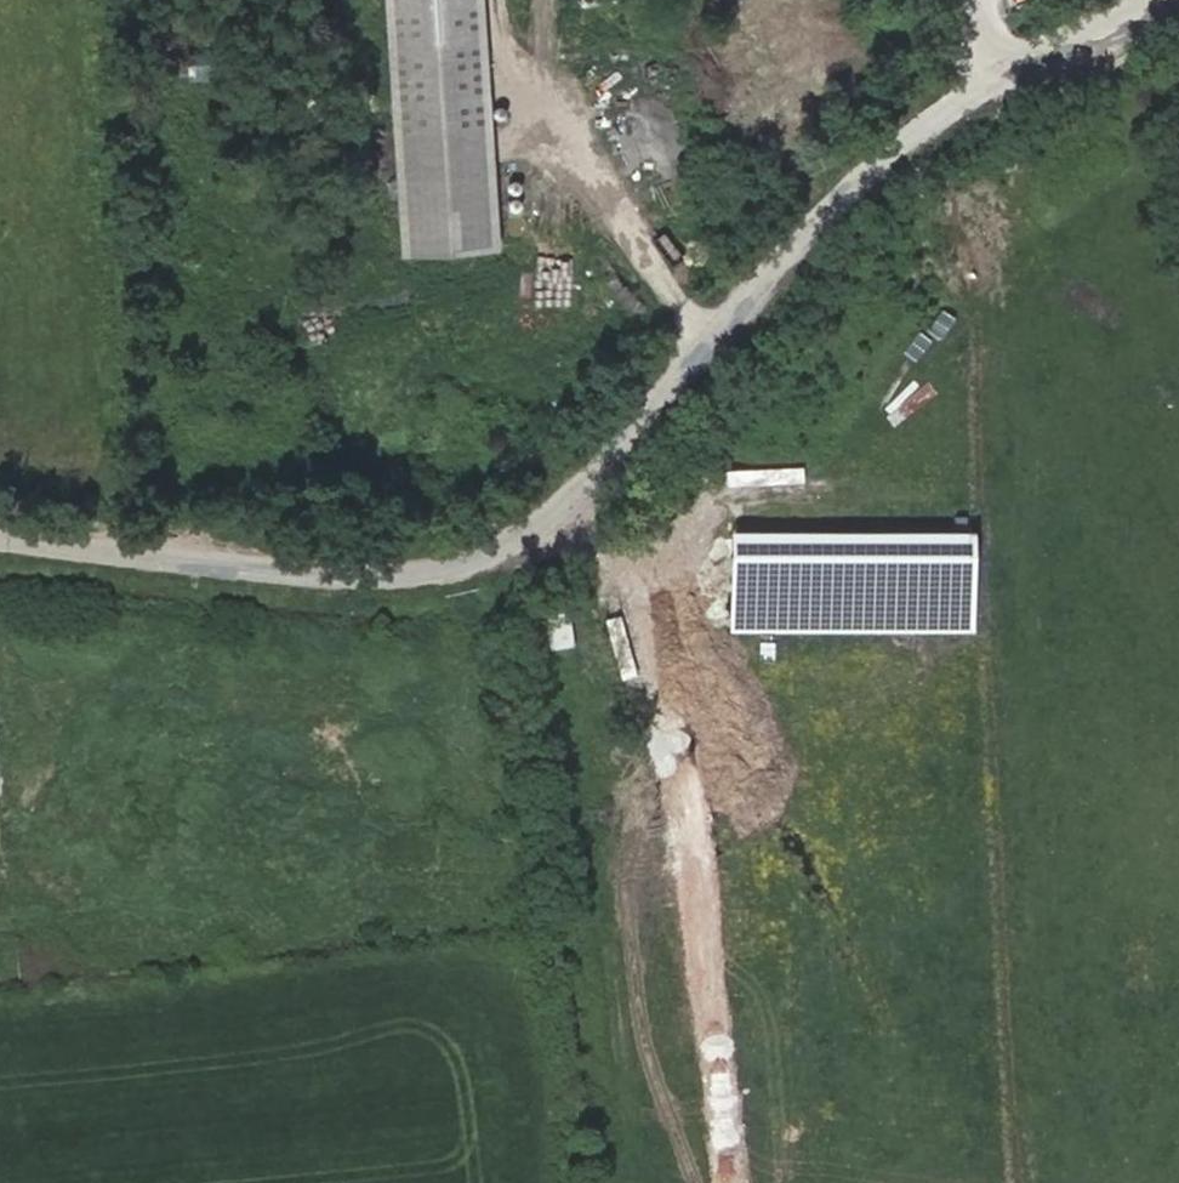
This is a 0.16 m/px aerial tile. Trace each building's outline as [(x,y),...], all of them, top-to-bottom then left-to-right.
[(500,247),(487,0),(387,0),(400,253),(500,247)]
